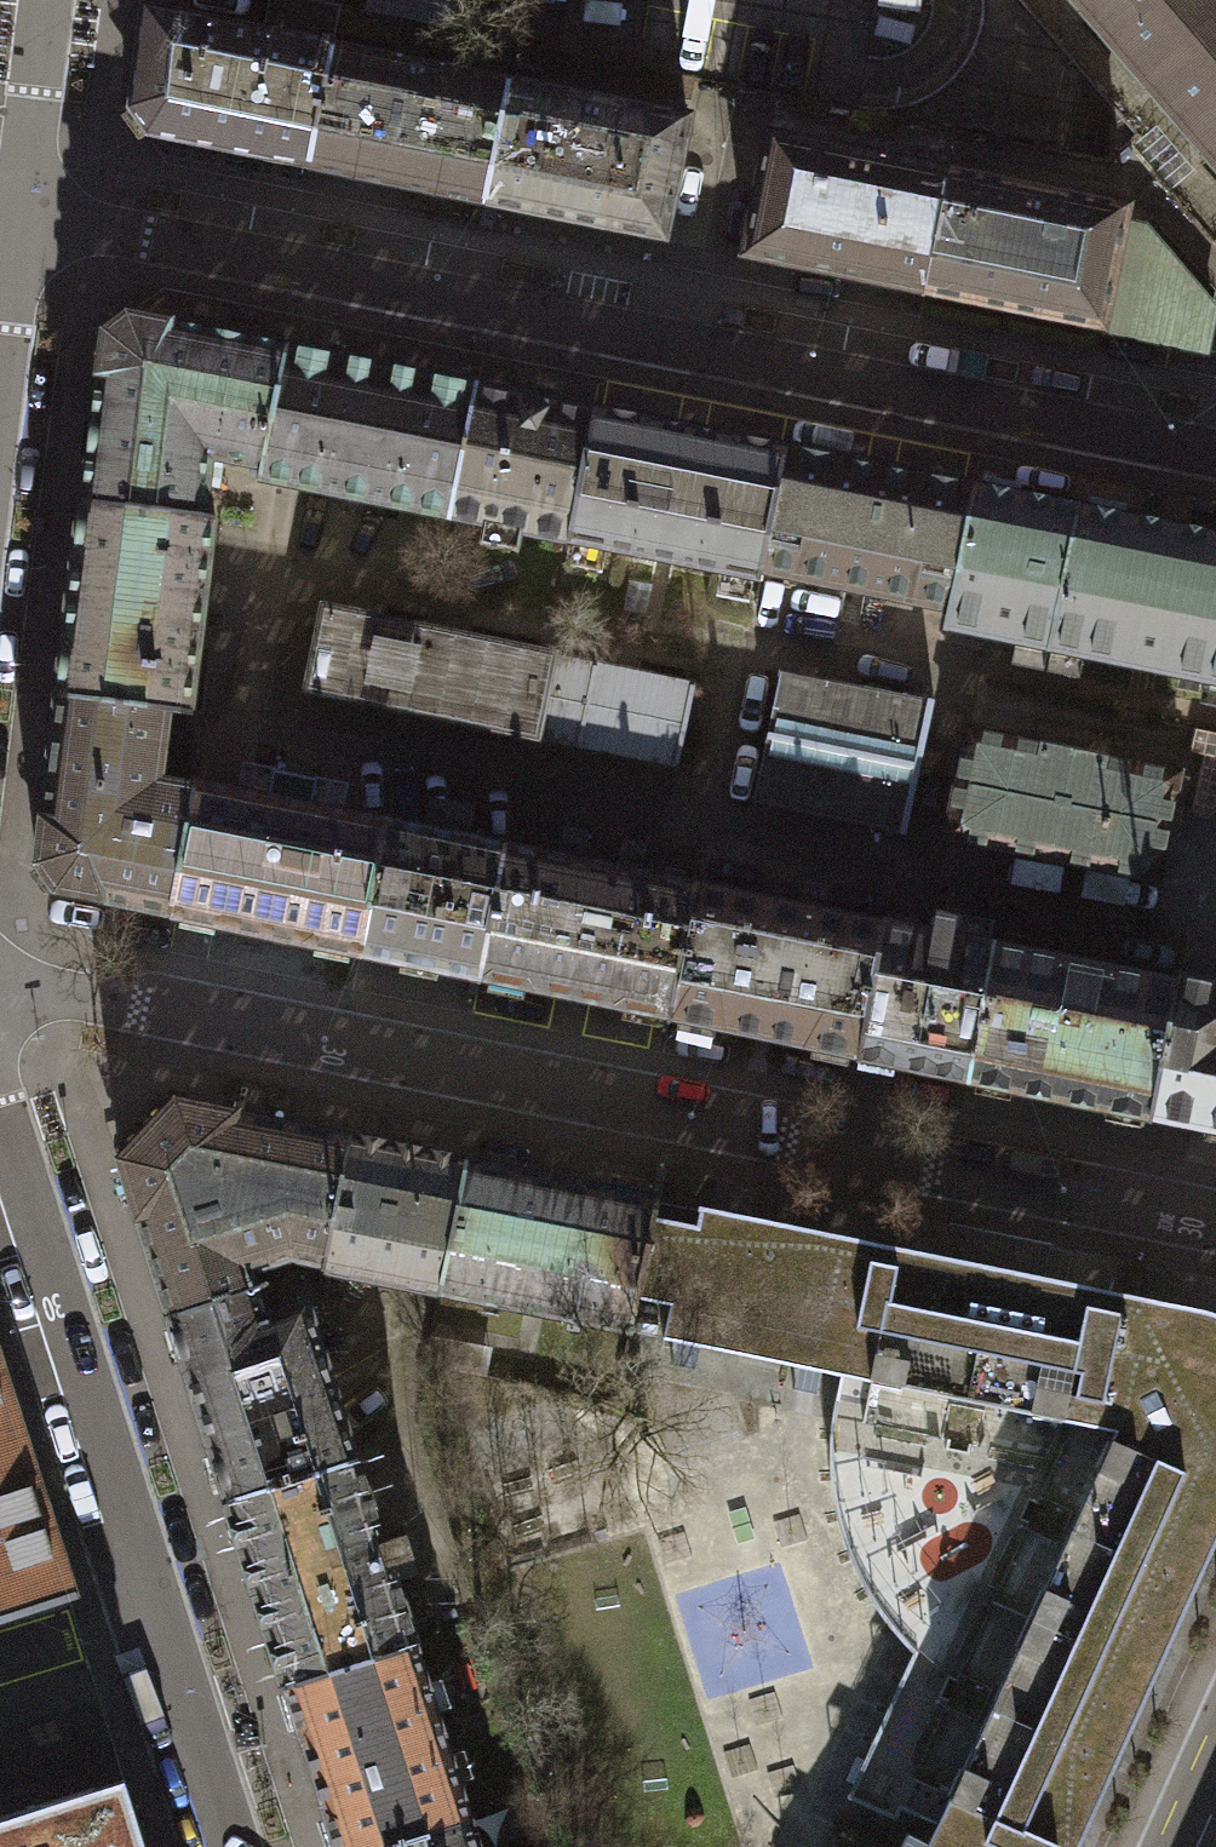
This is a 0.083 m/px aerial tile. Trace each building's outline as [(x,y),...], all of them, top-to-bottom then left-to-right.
[(1150,86),(1215,30),(1215,0),(1076,0),(1150,86)] [(130,112),(150,137),(308,168),(332,48),(143,10),(130,112)] [(1150,86),(1215,162),(1215,30),(1150,86)] [(308,168),(484,204),(509,83),(332,48),(308,168)] [(687,120),(509,83),(484,204),(663,240),(687,120)] [(745,256),(924,293),(949,173),(770,136),(745,256)] [(924,293),(1103,330),(1125,225),(1128,210),(949,173),(924,293)] [(1206,351),(1214,309),(1144,229),(1125,225),(1103,330),(1206,351)] [(285,348),(126,316),(102,334),(81,504),(199,519),(207,458),(260,469),(285,348)] [(305,352),(285,348),(260,469),(258,479),(284,484),(450,518),(476,387),(305,352)] [(595,411),(476,387),(450,518),(568,542),(595,411)] [(568,542),(759,581),(761,572),(786,450),(595,411),(568,542)] [(761,572),(950,610),(975,489),(786,450),(761,572)] [(946,628),(1049,649),(1078,510),(975,489),(950,610),(946,628)] [(81,504),(57,696),(167,710),(192,713),(216,521),(199,519),(81,504)] [(1078,510),(1049,649),(1215,683),(1215,538),(1078,510)] [(306,690),(533,737),(549,656),(323,610),(306,690)] [(694,686),(549,656),(533,737),(579,746),(580,744),(678,764),(694,686)] [(780,672),(767,737),(806,745),(920,768),(933,704),(780,672)] [(35,864),(56,892),(170,916),(195,788),(158,781),(167,710),(57,696),(35,864)] [(968,732),(947,836),(1156,879),(1178,774),(968,732)] [(907,832),(920,768),(806,745),(767,737),(754,800),(907,832)] [(170,916),(360,954),(386,824),(196,782),(195,788),(170,916)] [(360,954),(479,978),(505,847),(386,824),(360,954)] [(479,978),(669,1017),(695,885),(505,847),(479,978)] [(669,1017),(859,1056),(885,924),(695,885),(669,1017)] [(956,919),(937,915),(933,933),(885,924),(859,1056),(968,1079),(994,947),(952,938),(956,919)] [(968,1079),(1152,1117),(1178,983),(994,947),(968,1079)] [(1215,1130),(1215,986),(1179,979),(1178,983),(1152,1117),(1215,1130)] [(176,1100),(118,1160),(167,1316),(255,1288),(249,1270),(290,1257),(324,1264),(350,1137),(237,1114),(237,1113),(176,1100)] [(416,1288),(439,1292),(466,1161),(438,1155),(350,1137),(324,1264),(323,1269),(416,1288)] [(439,1292),(629,1331),(656,1202),(656,1200),(466,1161),(439,1292)] [(1046,1297),(946,1276),(701,1226),(704,1212),(656,1202),(629,1331),(866,1380),(1049,1417),(1072,1302),(1070,1301),(1046,1297)] [(957,1224),(946,1276),(1046,1297),(1056,1244),(957,1224)] [(922,1632),(1005,1670),(1111,1437),(1215,1484),(1215,1315),(1184,1307),(1073,1284),(1070,1301),(1072,1302),(1049,1417),(866,1380),(858,1423),(857,1467),(863,1510),(877,1552),(897,1591),(925,1625),(922,1632)] [(167,1316),(226,1500),(356,1459),(304,1302),(263,1315),(255,1288),(167,1316)] [(69,1599),(0,1382),(0,1621),(69,1599)] [(1215,1490),(1215,1484),(1111,1437),(1005,1670),(935,1824),(924,1846),(1054,1846),(1215,1490)] [(413,1554),(406,1531),(382,1538),(356,1459),(226,1500),(285,1686),(414,1645),(416,1644),(389,1561),(413,1554)] [(935,1824),(1005,1670),(922,1632),(847,1797),(896,1819),(901,1809),(935,1824)] [(414,1645),(285,1686),(337,1846),(376,1846),(469,1817),(414,1645)] [(124,1778),(0,1817),(0,1846),(145,1846),(124,1778)] [(469,1817),(376,1846),(478,1846),(469,1817)]
